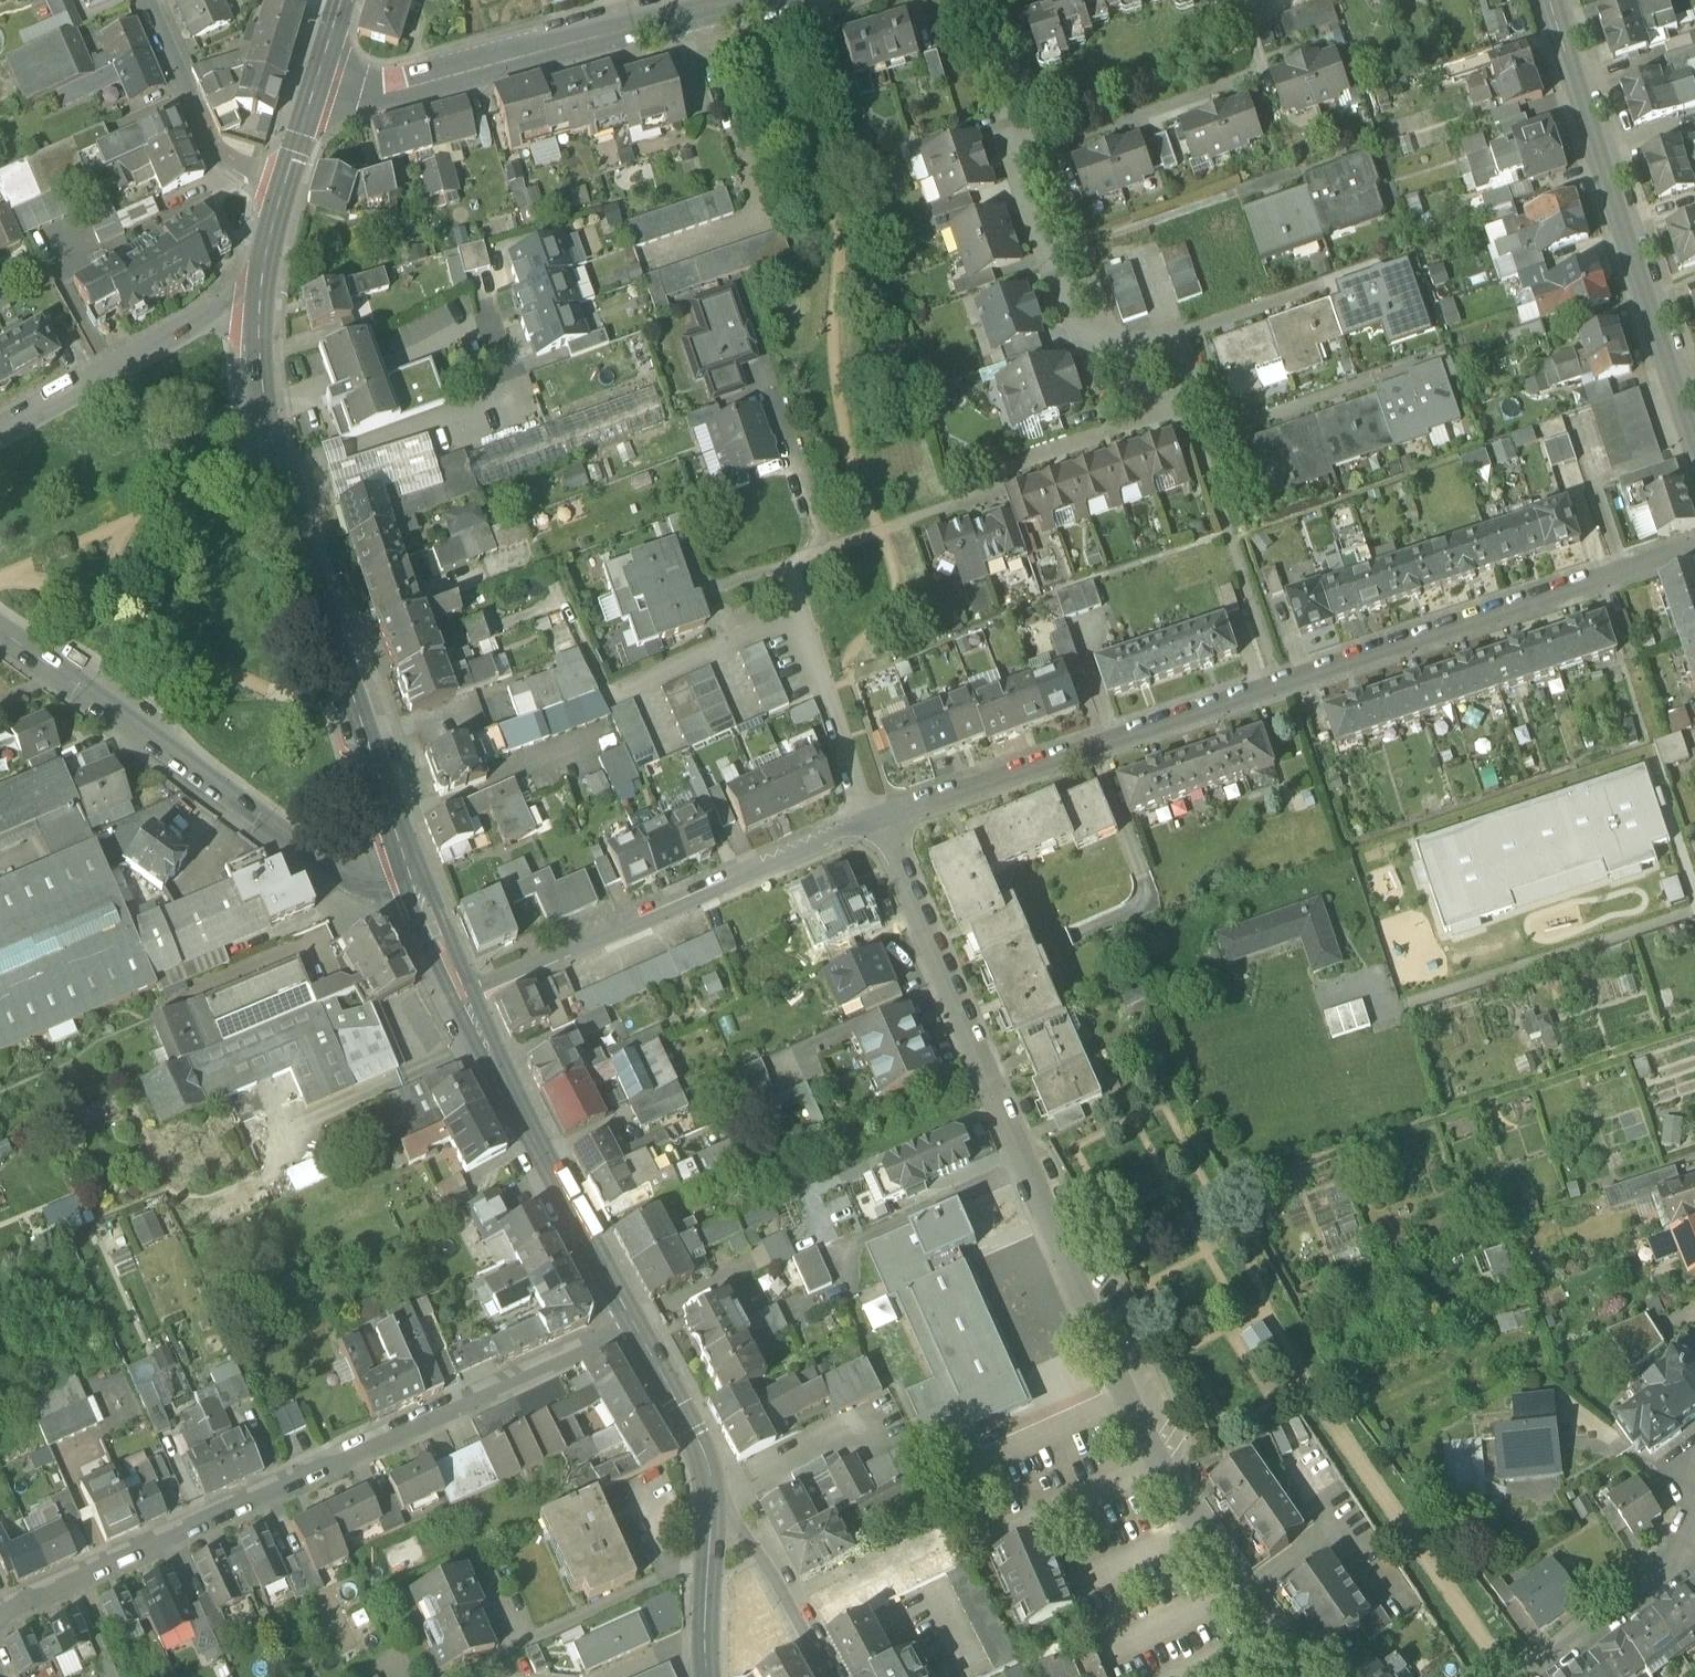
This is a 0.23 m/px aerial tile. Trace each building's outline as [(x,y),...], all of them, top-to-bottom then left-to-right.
[(57,22),(74,14),(68,0),(47,0),(57,22)] [(90,10),(112,0),(85,0),(90,10)] [(221,2),(220,0),(177,0),(194,39),(230,23),(221,2)] [(398,47),(412,0),(370,0),(359,35),(371,39),(371,40),(385,44),(385,43),(398,47)] [(1087,18),(1081,0),(1053,0),(1052,4),(1053,7),(1050,8),(1047,14),(1042,11),(1026,17),(1041,62),(1051,59),(1056,62),(1070,57),(1066,45),(1064,40),(1073,37),(1079,40),(1093,36),(1088,23),(1087,18)] [(1139,0),(1081,0),(1087,18),(1097,15),(1103,18),(1129,9),(1131,3),(1139,0)] [(1129,9),(1143,4),(1141,0),(1139,0),(1131,3),(1129,9)] [(1318,4),(1327,29),(1339,25),(1331,0),(1330,0),(1318,4)] [(1634,6),(1641,27),(1673,17),(1670,5),(1668,0),(1651,0),(1650,0),(1634,6)] [(245,70),(283,82),(304,13),(266,1),(253,47),(250,55),(245,70)] [(1177,4),(1173,6),(1175,11),(1189,6),(1187,5),(1187,4),(1183,2),(1177,4)] [(1318,4),(1305,9),(1314,34),(1327,29),(1318,4)] [(1606,39),(1641,27),(1634,6),(1599,17),(1606,39)] [(1305,9),(1293,13),(1301,38),(1314,34),(1305,9)] [(1502,11),(1483,17),(1488,35),(1508,29),(1502,11)] [(1677,30),(1694,24),(1694,17),(1693,11),(1673,17),(1677,30)] [(1293,13),(1280,17),(1289,42),(1301,38),(1293,13)] [(20,38),(27,52),(73,32),(81,29),(80,28),(74,14),(57,22),(20,38)] [(1087,18),(1088,23),(1103,18),(1097,15),(1087,18)] [(1673,17),(1641,27),(1645,39),(1654,36),(1655,40),(1669,35),(1678,32),(1677,30),(1673,17)] [(909,18),(874,28),(886,68),(920,58),(909,18)] [(100,37),(109,59),(113,68),(149,52),(135,21),(100,37)] [(1268,21),(1255,26),(1264,51),(1277,47),(1268,21)] [(1649,50),(1645,39),(1641,27),(1606,39),(1615,65),(1650,54),(1649,50)] [(868,73),(886,68),(874,28),(840,37),(852,77),(852,78),(868,73)] [(8,60),(29,106),(59,93),(93,78),(92,77),(86,62),(73,32),(27,52),(8,60)] [(1664,45),(1671,43),(1669,35),(1655,40),(1654,36),(1645,39),(1649,50),(1664,46),(1664,45)] [(1669,83),(1689,76),(1688,71),(1694,69),(1694,35),(1671,43),(1664,45),(1664,46),(1668,58),(1662,60),(1665,72),(1666,72),(1669,83)] [(149,52),(113,68),(119,81),(128,103),(164,87),(149,52)] [(925,57),(933,87),(946,83),(938,53),(925,57)] [(1468,83),(1472,96),(1535,76),(1527,53),(1491,64),(1494,72),(1482,76),(1483,78),(1468,83)] [(198,85),(224,77),(245,70),(250,55),(195,70),(192,72),(198,85)] [(1315,57),(1302,61),(1318,107),(1337,101),(1336,97),(1348,93),(1335,55),(1316,61),(1315,57)] [(92,77),(113,68),(109,59),(98,64),(95,58),(86,62),(92,77)] [(1299,114),(1318,107),(1302,61),(1290,65),(1291,70),(1273,76),(1286,115),(1298,111),(1299,114)] [(610,70),(574,80),(588,131),(590,139),(592,139),(591,137),(625,128),(627,133),(657,125),(659,131),(683,124),(667,65),(633,75),(634,78),(613,84),(610,70)] [(105,86),(119,81),(113,68),(92,77),(93,78),(59,93),(64,104),(105,86)] [(235,107),(245,70),(224,77),(228,88),(222,90),(224,95),(206,103),(220,135),(223,134),(241,126),(234,112),(236,108),(235,107)] [(283,82),(245,70),(235,107),(236,108),(272,119),(283,82)] [(1628,109),(1674,94),(1669,83),(1666,72),(1665,72),(1621,86),(1628,109)] [(852,78),(859,100),(874,96),(868,73),(852,78)] [(1542,100),(1535,76),(1472,96),(1476,108),(1491,103),(1493,101),(1492,99),(1502,96),(1507,110),(1507,111),(1519,107),(1542,100)] [(1689,76),(1669,83),(1674,94),(1693,88),(1689,76)] [(198,85),(206,103),(224,95),(222,90),(228,88),(224,77),(198,85)] [(835,81),(846,119),(863,115),(859,100),(852,78),(852,77),(835,81)] [(567,137),(588,131),(574,80),(531,92),(529,83),(494,93),(498,110),(505,108),(511,130),(504,132),(510,152),(530,147),(536,168),(560,161),(554,140),(550,141),(548,136),(565,131),(567,137)] [(1674,94),(1681,118),(1694,113),(1694,93),(1693,88),(1674,94)] [(1336,97),(1337,101),(1341,112),(1366,104),(1361,89),(1348,93),(1336,97)] [(1636,132),(1681,118),(1674,94),(1628,109),(1636,132)] [(465,101),(422,113),(431,151),(475,140),(465,101)] [(1227,105),(1214,110),(1229,154),(1249,147),(1248,144),(1261,139),(1248,101),(1228,107),(1227,105)] [(1497,128),(1502,126),(1523,119),(1519,107),(1507,111),(1507,110),(1493,115),(1497,128)] [(505,108),(498,110),(504,132),(511,130),(505,108)] [(1212,160),(1229,154),(1214,110),(1200,115),(1201,117),(1181,124),(1194,162),(1207,158),(1208,161),(1212,160)] [(432,152),(431,151),(422,113),(377,125),(371,127),(376,146),(381,166),(388,164),(401,160),(408,158),(410,165),(417,163),(415,156),(418,156),(432,152)] [(135,132),(145,154),(186,137),(176,114),(135,132)] [(1527,118),(1523,119),(1502,126),(1506,140),(1516,137),(1515,135),(1531,130),(1527,118)] [(1469,165),(1473,176),(1559,148),(1552,124),(1531,130),(1515,135),(1516,137),(1520,149),(1510,152),(1509,147),(1490,154),(1468,161),(1469,165)] [(99,175),(125,163),(115,141),(110,143),(103,128),(26,162),(41,198),(42,199),(66,189),(99,175)] [(133,133),(115,141),(125,163),(145,154),(135,132),(133,132),(133,133)] [(906,146),(911,160),(923,156),(923,154),(948,146),(944,133),(906,146)] [(1154,140),(1155,142),(1163,168),(1165,172),(1178,168),(1167,135),(1154,140)] [(931,179),(936,178),(986,161),(983,150),(982,150),(977,136),(948,146),(923,154),(923,156),(931,179)] [(1462,143),(1468,161),(1490,154),(1484,136),(1462,143)] [(203,178),(186,137),(145,154),(150,167),(155,178),(163,195),(203,178)] [(1120,142),(1106,147),(1121,190),(1141,183),(1140,180),(1152,176),(1151,172),(1142,147),(1139,137),(1120,144),(1120,142)] [(857,141),(859,157),(875,156),(874,140),(857,141)] [(1151,172),(1163,168),(1155,142),(1142,147),(1151,172)] [(1652,179),(1694,164),(1694,163),(1692,155),(1688,143),(1645,157),(1652,179)] [(1101,197),(1121,190),(1106,147),(1092,151),(1093,153),(1074,160),(1087,198),(1100,194),(1101,197)] [(1567,172),(1559,148),(1473,176),(1478,192),(1492,187),(1502,179),(1517,174),(1518,173),(1526,170),(1530,182),(1530,183),(1567,172)] [(109,199),(117,217),(131,211),(143,206),(136,189),(130,176),(150,167),(145,154),(125,163),(99,175),(109,199)] [(1305,185),(1307,191),(1320,229),(1325,228),(1347,220),(1348,225),(1355,228),(1382,219),(1385,213),(1377,190),(1380,184),(1371,159),(1365,156),(1348,162),(1349,164),(1308,178),(1305,185)] [(448,158),(434,162),(443,197),(457,193),(448,158)] [(1216,170),(1212,160),(1208,161),(1207,158),(1194,162),(1190,164),(1195,178),(1216,170)] [(990,172),(986,161),(936,178),(944,202),(944,203),(969,194),(995,186),(990,172)] [(9,203),(12,208),(41,198),(26,162),(0,173),(0,187),(1,188),(9,203)] [(446,206),(443,197),(434,162),(421,166),(425,180),(428,194),(430,200),(436,199),(439,208),(446,206)] [(524,181),(519,164),(503,168),(509,186),(524,181)] [(1694,188),(1694,164),(1652,179),(1659,200),(1694,188)] [(1462,167),(1466,178),(1473,176),(1469,165),(1462,167)] [(136,189),(155,178),(150,167),(130,176),(136,189)] [(307,204),(346,216),(350,201),(361,204),(388,197),(396,195),(390,174),(384,176),(356,184),(317,172),(307,204)] [(1494,193),(1509,189),(1521,185),(1517,174),(1502,179),(1492,187),(1494,193)] [(1509,189),(1513,203),(1534,196),(1530,183),(1530,182),(1521,185),(1509,189)] [(591,205),(586,187),(568,192),(574,211),(591,205)] [(1,188),(0,189),(0,197),(4,205),(9,203),(1,188)] [(17,210),(27,236),(77,214),(66,189),(42,199),(17,210)] [(1484,197),(1488,211),(1513,203),(1509,189),(1494,193),(1484,197)] [(726,190),(713,195),(722,220),(734,215),(726,190)] [(1321,233),(1320,229),(1307,191),(1282,200),(1283,202),(1264,208),(1263,205),(1244,212),(1261,262),(1293,251),(1290,244),(1321,233)] [(936,220),(945,217),(971,208),(974,207),(969,194),(944,203),(944,202),(931,206),(936,220)] [(388,197),(389,214),(397,214),(396,195),(388,197)] [(713,195),(700,199),(709,224),(722,220),(713,195)] [(1504,223),(1510,241),(1583,218),(1576,197),(1527,212),(1529,219),(1516,224),(1514,219),(1504,223)] [(84,210),(100,247),(125,236),(123,232),(117,217),(109,199),(84,210)] [(700,199),(688,203),(696,228),(709,224),(700,199)] [(131,211),(138,226),(162,215),(155,200),(143,206),(131,211)] [(688,203),(675,207),(684,233),(696,228),(688,203)] [(1518,218),(1513,203),(1488,211),(1493,226),(1504,223),(1514,219),(1518,218)] [(623,225),(616,206),(602,211),(609,230),(623,225)] [(675,207),(663,212),(671,237),(684,233),(675,207)] [(975,220),(971,208),(945,217),(950,229),(953,228),(975,220)] [(20,242),(12,227),(14,226),(6,210),(0,213),(0,230),(1,232),(0,233),(0,251),(20,242)] [(114,310),(121,322),(131,317),(210,273),(203,260),(198,259),(200,254),(209,257),(223,249),(219,242),(202,211),(163,233),(167,241),(169,245),(168,250),(165,252),(161,245),(123,266),(125,269),(119,273),(117,269),(112,261),(73,283),(94,321),(108,313),(111,304),(115,305),(114,310)] [(138,226),(131,211),(117,217),(123,232),(138,226)] [(953,228),(962,253),(1012,236),(1003,211),(975,220),(953,228)] [(663,212),(650,216),(659,241),(671,237),(663,212)] [(650,216),(638,220),(646,245),(659,241),(650,216)] [(1589,239),(1583,218),(1510,241),(1495,246),(1500,261),(1513,256),(1540,247),(1542,254),(1589,239)] [(1694,242),(1694,218),(1667,227),(1674,249),(1694,242)] [(634,250),(646,245),(638,220),(625,224),(633,247),(634,250)] [(1504,223),(1493,226),(1485,229),(1491,248),(1495,246),(1510,241),(1504,223)] [(1320,229),(1321,233),(1323,239),(1330,237),(1325,228),(1320,229)] [(453,232),(457,250),(470,247),(466,229),(453,232)] [(111,258),(112,261),(117,269),(123,266),(161,245),(167,241),(163,233),(161,230),(111,258)] [(781,232),(769,236),(777,261),(790,257),(782,232),(781,232)] [(518,289),(572,269),(560,236),(510,254),(515,271),(512,272),(517,288),(518,289)] [(769,236),(756,240),(765,265),(777,261),(769,236)] [(1020,261),(1012,236),(962,253),(970,278),(992,271),(1020,261)] [(756,240),(744,245),(752,270),(765,265),(756,240)] [(167,241),(161,245),(165,252),(168,250),(169,245),(167,241)] [(1674,249),(1681,269),(1694,264),(1694,242),(1674,249)] [(464,276),(490,270),(484,244),(470,247),(457,250),(459,258),(464,276)] [(744,245),(731,249),(740,274),(752,270),(744,245)] [(1161,255),(1166,267),(1190,259),(1186,247),(1161,255)] [(1513,256),(1519,276),(1547,267),(1542,254),(1540,247),(1513,256)] [(731,249),(719,253),(727,278),(740,274),(731,249)] [(706,258),(694,262),(702,287),(715,283),(727,278),(719,253),(706,258)] [(1513,256),(1500,261),(1492,263),(1499,283),(1519,276),(1513,256)] [(446,263),(454,292),(467,287),(464,276),(459,258),(446,263)] [(1166,267),(1170,280),(1194,271),(1190,259),(1166,267)] [(694,262),(681,266),(690,291),(702,287),(694,262)] [(1533,291),(1538,305),(1603,283),(1596,262),(1550,277),(1552,285),(1533,291)] [(1387,318),(1394,338),(1429,327),(1407,264),(1386,271),(1387,273),(1374,277),(1373,275),(1340,287),(1344,300),(1354,330),(1375,323),(1373,317),(1386,313),(1387,318)] [(1444,264),(1428,269),(1435,289),(1450,284),(1444,264)] [(28,272),(40,293),(55,285),(44,266),(43,265),(28,272)] [(1110,286),(1135,278),(1131,265),(1106,274),(1110,286)] [(681,266),(668,270),(677,295),(690,291),(681,266)] [(1550,277),(1547,267),(1519,276),(1524,292),(1525,294),(1533,291),(1552,285),(1550,277)] [(572,270),(572,269),(518,289),(517,288),(513,290),(518,303),(522,302),(525,310),(521,311),(525,323),(521,325),(580,304),(569,276),(568,272),(572,270)] [(584,270),(569,276),(580,304),(580,305),(595,300),(584,270)] [(665,300),(677,295),(668,270),(656,274),(665,300)] [(953,284),(957,297),(996,284),(992,271),(970,278),(953,284)] [(1170,280),(1174,292),(1198,284),(1194,271),(1170,280)] [(384,272),(341,285),(302,297),(306,311),(312,331),(351,319),(346,302),(389,289),(384,272)] [(665,300),(656,274),(644,279),(656,315),(669,311),(665,300)] [(1110,286),(1115,298),(1139,290),(1135,278),(1110,286)] [(1610,304),(1603,283),(1538,305),(1542,318),(1560,313),(1571,309),(1573,316),(1610,304)] [(1203,296),(1198,284),(1174,292),(1178,305),(1203,296)] [(985,321),(996,351),(1000,350),(1038,337),(1042,336),(1036,319),(1040,318),(1035,302),(1031,304),(1025,288),(984,301),(990,319),(985,321)] [(1115,299),(1119,311),(1143,303),(1139,290),(1115,298),(1115,299)] [(686,350),(697,381),(704,378),(736,367),(755,360),(750,346),(752,345),(751,343),(750,343),(747,342),(746,342),(743,334),(744,334),(746,331),(747,330),(746,328),(745,329),(732,291),(693,304),(703,335),(704,338),(701,345),(686,350)] [(1525,294),(1524,292),(1513,295),(1518,312),(1538,305),(1533,291),(1525,294)] [(1463,324),(1454,298),(1439,303),(1448,329),(1463,324)] [(1341,333),(1342,334),(1354,330),(1344,300),(1332,304),(1341,333)] [(979,303),(985,321),(990,319),(984,301),(979,303)] [(1148,315),(1143,303),(1119,311),(1123,324),(1148,315)] [(580,305),(580,304),(521,325),(528,343),(532,341),(537,357),(567,347),(588,339),(587,338),(576,307),(580,305)] [(1332,304),(1269,325),(1281,361),(1286,377),(1309,369),(1303,351),(1343,338),(1342,334),(1341,333),(1332,304)] [(1538,305),(1518,312),(1522,325),(1542,318),(1538,305)] [(1562,319),(1573,316),(1571,309),(1560,313),(1562,319)] [(1373,317),(1375,323),(1387,318),(1386,313),(1373,317)] [(343,329),(347,343),(373,336),(369,321),(343,329)] [(1512,332),(1517,347),(1547,338),(1542,322),(1512,332)] [(3,335),(8,343),(26,333),(21,325),(3,335)] [(40,325),(26,333),(8,343),(26,376),(42,367),(44,370),(52,368),(56,362),(55,359),(59,357),(40,325)] [(1233,401),(1256,393),(1249,372),(1281,361),(1269,325),(1214,344),(1233,401)] [(1577,357),(1579,365),(1625,350),(1618,327),(1582,338),(1587,353),(1577,357)] [(604,332),(587,338),(588,339),(567,347),(571,359),(609,346),(604,332)] [(683,341),(686,350),(701,345),(704,338),(703,335),(683,341)] [(318,352),(335,397),(384,379),(369,337),(318,352)] [(1038,337),(1000,350),(1006,365),(1043,352),(1038,337)] [(26,376),(8,343),(0,347),(0,395),(6,393),(12,387),(11,385),(26,376)] [(510,364),(536,354),(532,345),(507,355),(510,364)] [(1633,373),(1625,350),(1579,365),(1558,372),(1562,385),(1581,378),(1583,376),(1582,373),(1592,370),(1596,385),(1609,381),(1633,373)] [(1006,365),(1010,377),(1047,364),(1043,352),(1006,365)] [(1554,360),(1558,372),(1579,365),(1577,357),(1576,355),(1573,354),(1554,360)] [(1006,396),(1016,426),(1034,420),(1036,424),(1038,423),(1039,425),(1040,425),(1060,418),(1058,412),(1079,405),(1075,392),(1074,390),(1076,389),(1071,380),(1067,370),(1067,364),(1065,364),(1064,362),(1063,359),(1047,364),(1010,377),(1004,379),(1010,394),(1006,396)] [(1069,361),(1064,362),(1065,364),(1067,364),(1067,370),(1071,380),(1076,389),(1074,390),(1075,392),(1079,391),(1069,361)] [(1286,377),(1281,361),(1249,372),(1256,393),(1262,391),(1261,390),(1281,383),(1282,383),(1280,379),(1286,377)] [(1454,361),(1441,365),(1447,383),(1460,378),(1454,361)] [(430,363),(384,379),(335,397),(325,401),(330,414),(334,413),(344,441),(445,405),(430,363)] [(1010,377),(1006,365),(979,374),(984,386),(1004,379),(1010,377)] [(1376,392),(1378,400),(1391,438),(1394,446),(1395,450),(1429,438),(1428,434),(1445,428),(1461,423),(1447,383),(1441,365),(1407,376),(1408,380),(1376,392)] [(704,378),(712,401),(744,390),(736,367),(704,378)] [(1562,385),(1558,372),(1546,376),(1550,388),(1562,385)] [(1552,392),(1550,388),(1546,376),(1525,383),(1530,399),(1552,392)] [(1584,389),(1590,408),(1615,399),(1609,381),(1596,385),(1584,389)] [(463,456),(476,491),(666,423),(653,387),(463,456)] [(1638,390),(1615,399),(1590,408),(1613,471),(1615,470),(1661,453),(1638,390)] [(1361,449),(1391,438),(1378,400),(1347,411),(1348,413),(1337,417),(1336,414),(1316,421),(1317,427),(1332,468),(1364,457),(1361,449)] [(124,415),(129,425),(144,417),(138,407),(124,415)] [(687,419),(691,432),(708,426),(707,426),(721,421),(717,408),(687,419)] [(708,426),(717,453),(767,435),(758,408),(721,421),(707,426),(708,426)] [(340,443),(344,441),(334,413),(330,414),(340,443)] [(1046,440),(1040,425),(1039,425),(1038,423),(1036,424),(1034,420),(1016,426),(1022,442),(1026,441),(1032,444),(1046,440)] [(1316,421),(1285,432),(1287,438),(1317,427),(1316,421)] [(708,426),(691,432),(700,458),(717,453),(708,426)] [(1295,481),(1332,468),(1317,427),(1287,438),(1285,432),(1253,443),(1271,496),(1292,489),(1293,491),(1298,490),(1295,481)] [(1428,434),(1429,438),(1434,452),(1451,446),(1445,428),(1428,434)] [(1512,441),(1516,452),(1538,444),(1533,429),(1511,436),(1512,441)] [(1173,434),(1139,445),(1152,483),(1186,471),(1173,434)] [(776,462),(767,435),(717,453),(726,478),(726,479),(745,473),(776,462)] [(1544,445),(1552,470),(1577,462),(1569,437),(1544,445)] [(396,487),(401,503),(420,496),(444,487),(436,464),(435,464),(427,438),(386,451),(397,486),(396,487)] [(1361,449),(1364,457),(1394,446),(1391,438),(1361,449)] [(1516,452),(1512,441),(1492,447),(1499,466),(1519,460),(1516,452)] [(322,448),(339,504),(381,491),(396,487),(397,486),(386,451),(346,464),(339,442),(322,448)] [(1139,445),(1106,457),(1118,494),(1152,483),(1139,445)] [(1487,452),(1460,462),(1466,478),(1493,469),(1487,452)] [(1615,470),(1620,482),(1666,467),(1661,453),(1615,470)] [(420,496),(426,513),(477,494),(476,491),(463,456),(463,454),(436,464),(444,487),(420,496)] [(1106,457),(1072,468),(1085,506),(1118,494),(1106,457)] [(1659,540),(1694,528),(1694,520),(1676,464),(1666,467),(1620,482),(1632,518),(1650,512),(1659,537),(1659,540)] [(582,466),(560,474),(568,494),(589,487),(582,466)] [(1072,468),(1039,480),(1052,517),(1072,510),(1085,506),(1072,468)] [(1295,481),(1298,490),(1334,477),(1332,468),(1295,481)] [(720,481),(725,494),(749,485),(745,473),(726,479),(726,478),(720,481)] [(1005,491),(1013,513),(1018,529),(1026,526),(1052,517),(1039,480),(1005,491)] [(381,491),(389,517),(396,515),(394,509),(396,504),(401,503),(396,487),(381,491)] [(351,541),(392,526),(389,517),(381,491),(339,504),(351,541)] [(420,496),(401,503),(396,504),(394,509),(396,515),(389,517),(392,526),(415,517),(426,513),(420,496)] [(441,515),(451,541),(487,527),(478,502),(441,515)] [(1507,511),(1511,526),(1537,517),(1537,514),(1533,503),(1507,511)] [(1537,514),(1537,517),(1549,553),(1550,554),(1581,544),(1568,504),(1537,514)] [(1072,510),(1052,517),(1056,532),(1077,525),(1072,510)] [(989,521),(971,527),(984,566),(1006,559),(1008,565),(1028,559),(1028,557),(1018,529),(1013,513),(1003,516),(1001,511),(987,515),(989,521)] [(1650,512),(1632,518),(1640,543),(1659,537),(1650,512)] [(669,521),(677,544),(690,539),(682,516),(669,521)] [(392,526),(397,541),(420,533),(415,517),(392,526)] [(1523,561),(1549,553),(1537,517),(1511,526),(1523,561)] [(520,519),(488,530),(488,529),(433,549),(441,572),(496,552),(528,540),(520,519)] [(988,579),(984,566),(971,527),(969,522),(960,525),(962,529),(952,533),(950,528),(927,536),(936,560),(941,558),(942,562),(956,569),(960,568),(961,571),(962,570),(967,585),(972,583),(972,584),(988,579)] [(960,525),(950,528),(952,533),(962,529),(960,525)] [(351,541),(362,574),(403,560),(397,541),(392,526),(351,541)] [(1018,529),(1028,557),(1039,553),(1033,536),(1030,537),(1026,526),(1018,529)] [(1497,570),(1523,561),(1511,526),(1485,534),(1497,570)] [(1275,546),(1264,533),(1252,542),(1262,554),(1275,546)] [(1476,577),(1497,570),(1485,534),(1430,552),(1442,588),(1463,581),(1464,583),(1476,579),(1476,577)] [(603,568),(612,595),(680,572),(679,571),(672,573),(664,548),(671,546),(670,544),(631,557),(632,558),(603,568)] [(1370,553),(1375,570),(1400,562),(1395,545),(1370,553)] [(679,571),(671,546),(664,548),(672,573),(679,571)] [(1098,549),(1084,553),(1090,570),(1104,565),(1098,549)] [(1363,569),(1365,574),(1375,570),(1368,550),(1355,555),(1360,569),(1363,569)] [(1421,595),(1442,588),(1430,552),(1400,562),(1375,570),(1387,606),(1408,599),(1409,601),(1422,597),(1421,595)] [(1360,569),(1355,555),(1341,559),(1348,579),(1365,574),(1363,569),(1360,569)] [(1337,578),(1338,583),(1348,579),(1341,559),(1341,557),(1329,561),(1335,579),(1337,578)] [(362,574),(375,614),(417,600),(403,560),(362,574)] [(1694,683),(1694,566),(1660,577),(1694,683)] [(1263,573),(1272,598),(1284,593),(1276,568),(1263,573)] [(1365,574),(1348,579),(1360,615),(1387,606),(1375,570),(1365,574)] [(621,623),(628,620),(689,600),(684,586),(678,588),(674,576),(680,574),(680,572),(612,595),(612,597),(621,621),(621,623)] [(684,586),(680,574),(674,576),(678,588),(684,586)] [(1332,624),(1360,615),(1348,579),(1338,583),(1320,589),(1332,624)] [(1056,595),(1065,620),(1102,608),(1094,583),(1056,595)] [(1219,590),(1228,615),(1240,610),(1232,586),(1219,590)] [(1333,626),(1332,624),(1320,589),(1320,587),(1288,597),(1301,637),(1333,626)] [(621,621),(612,597),(598,602),(606,626),(621,621)] [(695,597),(689,600),(628,620),(633,634),(638,632),(644,645),(658,641),(659,641),(705,625),(700,611),(693,613),(689,601),(696,599),(695,597)] [(689,601),(693,613),(700,611),(696,599),(689,601)] [(421,613),(417,600),(375,614),(380,629),(421,613)] [(456,600),(421,613),(380,629),(396,675),(441,658),(437,647),(436,647),(429,628),(462,615),(456,600)] [(1614,616),(1623,641),(1635,637),(1627,612),(1614,616)] [(491,614),(482,618),(490,641),(499,637),(491,614)] [(489,641),(490,641),(482,618),(465,625),(473,647),(479,645),(489,641)] [(1570,631),(1547,638),(1558,673),(1618,654),(1606,619),(1583,626),(1582,624),(1569,629),(1570,631)] [(1098,664),(1110,699),(1139,690),(1140,692),(1152,688),(1151,685),(1202,668),(1203,671),(1214,667),(1214,664),(1238,656),(1226,620),(1098,664)] [(1064,669),(1067,679),(1083,673),(1068,630),(1052,637),(1062,670),(1064,669)] [(637,648),(644,645),(638,632),(633,634),(637,648)] [(1500,692),(1558,673),(1547,638),(1525,646),(1525,644),(1511,648),(1512,650),(1489,658),(1500,692)] [(496,662),(489,641),(479,645),(486,665),(491,664),(496,662)] [(738,656),(743,668),(768,657),(762,645),(738,656)] [(468,648),(441,658),(447,673),(464,667),(466,673),(475,669),(468,648)] [(554,663),(558,673),(583,664),(578,654),(576,655),(554,663)] [(773,669),(768,657),(743,668),(749,680),(773,669)] [(1034,680),(1055,672),(1050,657),(1028,665),(1034,680)] [(396,675),(411,715),(498,683),(491,664),(486,665),(475,669),(466,673),(464,667),(447,673),(441,658),(396,675)] [(496,662),(491,664),(498,683),(512,677),(506,658),(496,662)] [(1454,708),(1500,692),(1489,658),(1473,663),(1472,661),(1459,665),(1460,667),(1443,673),(1454,708)] [(558,673),(547,677),(559,708),(598,694),(595,689),(583,664),(558,673)] [(685,679),(691,691),(715,680),(710,668),(685,679)] [(778,682),(773,669),(749,680),(754,692),(778,682)] [(1055,672),(1034,680),(1049,722),(1079,711),(1067,679),(1064,669),(1062,670),(1055,672)] [(975,702),(1005,691),(998,672),(968,683),(973,696),(975,702)] [(1396,727),(1454,708),(1443,673),(1421,680),(1420,678),(1407,683),(1408,685),(1385,692),(1396,727)] [(518,723),(559,708),(547,677),(507,691),(518,723)] [(661,689),(666,701),(691,691),(685,679),(661,689)] [(720,692),(715,680),(691,691),(696,703),(720,692)] [(1020,733),(1049,722),(1034,680),(1005,691),(1020,733)] [(784,694),(778,682),(754,692),(759,704),(784,694)] [(666,701),(672,714),(696,703),(691,691),(666,701)] [(990,744),(1020,733),(1005,691),(975,702),(988,738),(990,744)] [(725,705),(720,692),(696,703),(701,715),(725,705)] [(1338,746),(1396,727),(1385,692),(1362,700),(1362,698),(1349,702),(1350,704),(1327,712),(1338,746)] [(507,755),(611,717),(608,713),(598,694),(559,708),(518,723),(498,730),(507,755)] [(789,706),(784,694),(759,704),(765,717),(789,706)] [(959,749),(988,738),(975,702),(973,696),(943,707),(959,749)] [(880,720),(884,729),(914,718),(908,701),(886,709),(889,717),(880,720)] [(611,717),(614,725),(638,714),(633,702),(608,713),(611,717)] [(672,714),(677,726),(701,715),(696,703),(672,714)] [(789,714),(795,728),(819,717),(813,704),(789,714)] [(731,717),(725,705),(701,715),(706,727),(731,717)] [(929,760),(959,749),(943,707),(914,718),(929,760)] [(1664,715),(1671,735),(1692,728),(1685,708),(1664,715)] [(643,726),(638,714),(614,725),(619,737),(643,726)] [(677,726),(682,738),(706,727),(701,715),(677,726)] [(45,717),(10,732),(16,748),(24,766),(30,763),(54,753),(60,750),(45,717)] [(736,729),(731,717),(706,727),(712,739),(736,729)] [(899,771),(929,760),(914,718),(884,729),(885,732),(891,750),(899,771)] [(1638,738),(1631,718),(1616,723),(1623,743),(1638,738)] [(764,726),(760,719),(736,729),(739,737),(764,726)] [(649,738),(643,726),(619,737),(624,749),(649,738)] [(712,739),(706,727),(682,738),(687,750),(712,739)] [(16,748),(10,732),(9,730),(0,734),(0,755),(16,748)] [(498,730),(471,740),(475,750),(479,749),(480,751),(490,747),(495,759),(507,755),(498,730)] [(788,746),(812,735),(811,731),(774,747),(777,753),(784,767),(795,762),(788,746)] [(891,750),(885,732),(875,736),(881,754),(891,750)] [(1119,780),(1132,816),(1276,768),(1264,733),(1234,743),(1233,741),(1221,745),(1221,747),(1162,766),(1162,764),(1149,768),(1150,770),(1119,780)] [(795,762),(784,767),(802,808),(831,795),(813,756),(820,753),(812,735),(788,746),(795,762)] [(1656,744),(1664,768),(1690,759),(1682,735),(1656,744)] [(654,750),(649,738),(624,749),(630,761),(654,751),(654,750)] [(486,767),(480,751),(479,749),(475,750),(471,740),(426,756),(441,798),(486,782),(481,769),(486,767)] [(105,747),(81,758),(88,773),(112,763),(105,747)] [(624,749),(616,752),(630,784),(638,780),(635,773),(630,761),(624,749)] [(659,762),(654,751),(630,761),(635,773),(659,762)] [(599,760),(613,791),(630,784),(616,752),(599,760)] [(30,763),(36,778),(60,767),(54,753),(30,763)] [(784,767),(777,753),(748,766),(755,780),(784,767)] [(72,779),(88,773),(81,758),(60,767),(67,782),(72,779)] [(135,816),(130,803),(112,763),(88,773),(72,779),(89,821),(106,814),(111,826),(135,816)] [(65,810),(77,804),(67,782),(60,767),(36,778),(0,793),(0,838),(65,810)] [(774,821),(802,808),(784,767),(755,780),(774,821)] [(720,774),(728,792),(741,786),(733,768),(720,774)] [(1670,843),(1660,812),(1654,795),(1645,768),(1416,845),(1423,865),(1430,886),(1446,934),(1452,931),(1480,922),(1516,910),(1511,896),(1603,866),(1608,880),(1612,878),(1640,869),(1658,863),(1653,849),(1670,843)] [(1479,773),(1485,792),(1500,787),(1494,768),(1479,773)] [(610,791),(602,774),(585,782),(593,799),(610,791)] [(698,809),(702,818),(715,812),(706,794),(699,779),(687,785),(697,809),(698,809)] [(744,834),(774,821),(755,780),(741,786),(728,792),(725,794),(744,834)] [(478,818),(491,812),(521,799),(514,782),(513,783),(460,806),(470,830),(477,828),(474,820),(478,818)] [(636,794),(632,784),(616,791),(622,805),(635,799),(633,795),(636,794)] [(972,934),(984,961),(1032,940),(1016,901),(1004,906),(992,877),(1075,842),(1115,825),(1099,787),(1061,804),(1057,796),(968,834),(974,847),(933,864),(964,937),(972,934)] [(719,788),(707,793),(723,830),(735,824),(719,788)] [(1661,793),(1654,795),(1660,812),(1666,810),(1661,793)] [(657,807),(665,824),(692,812),(684,795),(657,807)] [(535,831),(521,799),(491,812),(505,845),(535,831)] [(65,810),(72,826),(85,821),(78,804),(77,804),(65,810)] [(474,839),(470,830),(460,806),(425,822),(438,854),(467,842),(474,839)] [(0,838),(0,855),(42,836),(54,864),(96,846),(91,834),(86,822),(85,821),(72,826),(65,810),(0,838)] [(692,812),(665,824),(684,865),(713,852),(694,811),(692,812)] [(91,834),(111,826),(106,814),(89,821),(86,822),(91,834)] [(629,822),(637,837),(654,829),(647,814),(629,822)] [(485,835),(478,818),(474,820),(477,828),(470,830),(474,839),(485,835)] [(655,878),(684,865),(665,824),(654,829),(637,837),(655,878)] [(1115,825),(1075,842),(1078,851),(1119,833),(1115,825)] [(127,866),(162,892),(163,891),(171,880),(173,881),(181,870),(180,869),(189,857),(152,830),(126,865),(127,866)] [(626,892),(655,878),(637,837),(607,851),(626,892)] [(467,842),(438,854),(442,866),(472,854),(467,842)] [(96,846),(54,864),(0,887),(0,1055),(48,1035),(74,1024),(158,987),(153,977),(132,928),(108,874),(101,856),(96,846)] [(233,886),(250,879),(270,870),(263,854),(226,869),(233,886)] [(594,865),(605,889),(617,884),(606,859),(594,865)] [(497,872),(505,892),(533,880),(524,860),(497,872)] [(108,874),(132,928),(174,910),(162,892),(127,866),(126,865),(123,868),(108,874)] [(1421,889),(1430,886),(1423,865),(1414,868),(1421,889)] [(280,866),(270,870),(250,879),(270,928),(315,909),(304,884),(290,890),(280,866)] [(1511,896),(1516,910),(1517,913),(1608,882),(1608,880),(1603,866),(1511,896)] [(820,915),(823,913),(860,897),(848,869),(818,882),(804,888),(817,916),(820,915)] [(1643,877),(1640,869),(1612,878),(1615,886),(1643,877)] [(473,943),(482,955),(516,941),(502,905),(511,901),(512,906),(535,895),(555,886),(549,872),(533,880),(505,892),(460,912),(473,943)] [(535,895),(549,926),(598,905),(584,873),(555,886),(535,895)] [(818,882),(816,876),(789,888),(791,893),(804,888),(818,882)] [(233,886),(174,910),(132,928),(153,977),(224,948),(270,928),(250,879),(233,886)] [(1678,880),(1664,885),(1671,906),(1685,901),(1678,880)] [(804,888),(791,893),(803,922),(817,916),(804,888)] [(873,927),(860,897),(823,913),(828,926),(825,927),(832,944),(833,945),(853,937),(873,927)] [(1305,931),(1320,972),(1342,964),(1321,902),(1218,937),(1226,959),(1305,931)] [(820,915),(825,927),(828,926),(823,913),(820,915)] [(825,927),(820,915),(817,916),(803,922),(816,951),(824,947),(832,944),(825,927)] [(1483,931),(1480,922),(1452,931),(1455,940),(1483,931)] [(307,947),(332,938),(327,924),(302,933),(307,947)] [(341,945),(348,958),(358,974),(361,981),(365,988),(405,966),(384,927),(377,926),(341,945)] [(712,933),(713,935),(723,957),(738,951),(727,927),(712,933)] [(1305,931),(1226,959),(1228,965),(1302,939),(1314,974),(1320,972),(1305,931)] [(679,977),(723,957),(713,935),(668,954),(668,956),(679,977)] [(824,947),(832,965),(860,953),(853,937),(833,945),(832,944),(824,947)] [(1016,1038),(1018,1037),(1065,1017),(1041,961),(1032,940),(984,961),(1016,1038)] [(158,987),(161,994),(230,964),(224,948),(153,977),(158,987)] [(828,977),(842,1010),(861,1001),(896,985),(894,981),(882,953),(828,977)] [(605,1010),(679,977),(668,956),(576,997),(585,1018),(605,1010)] [(354,976),(358,974),(348,958),(345,959),(344,961),(353,976),(354,976)] [(310,992),(307,985),(304,978),(298,962),(204,1000),(204,1001),(225,1046),(317,1008),(310,992)] [(415,984),(405,966),(365,988),(354,993),(364,1009),(375,1006),(377,1005),(415,984)] [(550,981),(559,998),(573,990),(565,973),(550,980),(550,981)] [(723,994),(715,975),(701,981),(709,1000),(723,994)] [(340,980),(310,992),(317,1008),(334,1001),(354,993),(351,985),(350,984),(340,980)] [(861,1001),(867,1013),(903,997),(896,980),(894,981),(896,985),(861,1001)] [(351,985),(354,993),(365,988),(361,981),(351,985)] [(550,981),(534,988),(542,1006),(557,999),(559,998),(550,981)] [(1138,984),(1118,993),(1126,1010),(1145,1001),(1138,984)] [(549,1021),(542,1006),(534,988),(533,987),(495,1002),(496,1004),(511,1038),(549,1021)] [(542,1006),(549,1021),(554,1032),(570,1025),(557,999),(542,1006)] [(154,1023),(173,1068),(186,1062),(225,1046),(204,1001),(154,1023)] [(225,1046),(186,1062),(206,1107),(225,1098),(290,1071),(303,1099),(307,1110),(397,1070),(391,1055),(397,1053),(377,1005),(375,1006),(364,1009),(341,1017),(334,1001),(317,1008),(225,1046)] [(1363,1002),(1338,1010),(1346,1035),(1371,1027),(1363,1002)] [(886,1085),(890,1094),(940,1073),(911,1008),(855,1033),(858,1041),(866,1038),(869,1045),(861,1048),(879,1088),(886,1085)] [(612,1025),(605,1010),(585,1018),(574,1023),(581,1039),(612,1025)] [(1333,1039),(1346,1035),(1338,1010),(1325,1014),(1333,1039)] [(1018,1037),(1038,1083),(1087,1062),(1067,1016),(1065,1017),(1018,1037)] [(74,1024),(48,1035),(53,1046),(79,1035),(74,1024)] [(602,1056),(607,1066),(610,1065),(653,1046),(648,1035),(602,1056)] [(858,1041),(861,1048),(869,1045),(866,1038),(858,1041)] [(541,1095),(582,1077),(578,1068),(574,1058),(583,1054),(577,1041),(527,1064),(534,1077),(532,1077),(541,1095)] [(629,1103),(630,1107),(677,1084),(657,1044),(653,1046),(610,1065),(617,1079),(622,1090),(629,1103)] [(403,1067),(397,1053),(391,1055),(397,1070),(403,1067)] [(583,1066),(578,1068),(582,1077),(583,1077),(607,1066),(602,1056),(602,1054),(582,1063),(583,1066)] [(162,1127),(206,1107),(186,1062),(173,1068),(142,1083),(162,1127)] [(736,1072),(753,1109),(778,1099),(761,1062),(736,1072)] [(1102,1097),(1087,1062),(1038,1083),(1033,1086),(1048,1121),(1053,1119),(1079,1108),(1102,1097)] [(607,1066),(583,1077),(588,1085),(595,1083),(603,1086),(617,1079),(610,1065),(607,1066)] [(423,1082),(439,1111),(447,1126),(482,1107),(460,1066),(423,1082)] [(290,1071),(225,1098),(237,1126),(303,1099),(290,1071)] [(605,1119),(588,1085),(583,1077),(582,1077),(541,1095),(564,1139),(605,1119)] [(439,1111),(423,1082),(380,1100),(394,1131),(439,1111)] [(630,1107),(635,1117),(683,1096),(677,1084),(630,1107)] [(778,1099),(753,1109),(757,1119),(800,1100),(813,1129),(824,1124),(825,1123),(807,1085),(778,1099)] [(883,1097),(890,1094),(886,1085),(879,1088),(883,1097)] [(612,1111),(629,1103),(622,1090),(605,1098),(612,1111)] [(635,1117),(640,1128),(688,1107),(683,1096),(635,1117)] [(506,1152),(482,1107),(447,1126),(442,1129),(449,1142),(466,1173),(506,1152)] [(1053,1119),(1058,1133),(1084,1121),(1079,1108),(1053,1119)] [(442,1129),(447,1126),(439,1111),(394,1131),(401,1148),(442,1129)] [(1665,1117),(1664,1140),(1679,1140),(1680,1117),(1665,1117)] [(409,1165),(409,1166),(427,1158),(425,1153),(449,1142),(442,1129),(401,1148),(402,1150),(409,1165)] [(625,1150),(630,1162),(670,1144),(665,1132),(625,1150)] [(885,1202),(905,1193),(907,1193),(904,1186),(921,1178),(924,1183),(925,1183),(927,1182),(927,1183),(933,1180),(933,1179),(942,1175),(942,1176),(949,1173),(949,1172),(955,1170),(955,1171),(963,1167),(963,1166),(969,1163),(967,1158),(956,1134),(933,1144),(932,1143),(924,1147),(924,1148),(920,1150),(919,1149),(911,1153),(911,1154),(903,1158),(903,1156),(894,1160),(895,1161),(871,1172),(872,1173),(884,1201),(885,1202)] [(956,1134),(967,1158),(970,1150),(965,1137),(956,1134)] [(572,1154),(587,1183),(621,1165),(605,1135),(572,1154)] [(5,1157),(13,1154),(6,1140),(0,1143),(0,1166),(5,1157)] [(707,1153),(716,1172),(743,1160),(735,1140),(707,1153)] [(636,1194),(647,1188),(646,1185),(656,1181),(649,1165),(674,1154),(670,1144),(630,1162),(621,1165),(622,1167),(636,1194)] [(391,1155),(398,1170),(409,1165),(402,1150),(391,1155)] [(690,1165),(681,1170),(656,1181),(646,1185),(647,1188),(653,1200),(686,1185),(710,1175),(716,1172),(707,1153),(689,1161),(690,1165)] [(649,1165),(656,1181),(681,1170),(674,1154),(649,1165)] [(294,1190),(325,1180),(318,1158),(287,1168),(294,1190)] [(587,1183),(604,1213),(637,1195),(636,1194),(622,1167),(621,1165),(587,1183)] [(1675,1170),(1660,1175),(1665,1191),(1680,1186),(1675,1170)] [(875,1205),(884,1201),(872,1173),(863,1176),(875,1205)] [(1605,1193),(1611,1211),(1634,1203),(1659,1195),(1659,1193),(1665,1191),(1660,1175),(1605,1193)] [(436,1189),(442,1200),(444,1199),(464,1188),(466,1187),(459,1176),(436,1189)] [(928,1189),(925,1183),(924,1183),(921,1178),(904,1186),(907,1193),(905,1193),(907,1198),(928,1189)] [(1664,1234),(1670,1232),(1694,1223),(1694,1181),(1680,1186),(1665,1191),(1659,1193),(1659,1195),(1660,1198),(1653,1200),(1658,1216),(1664,1234)] [(469,1198),(464,1188),(444,1199),(449,1209),(469,1198)] [(604,1213),(607,1220),(653,1200),(647,1188),(636,1194),(637,1195),(604,1213)] [(498,1225),(500,1229),(512,1223),(497,1192),(467,1208),(481,1235),(498,1225)] [(1660,1198),(1659,1195),(1634,1203),(1641,1222),(1658,1216),(1653,1200),(1660,1198)] [(771,1202),(759,1207),(767,1226),(779,1220),(771,1202)] [(960,1206),(912,1228),(929,1265),(956,1253),(977,1244),(960,1206)] [(742,1235),(743,1236),(767,1226),(759,1207),(734,1217),(742,1235)] [(537,1210),(512,1223),(500,1229),(504,1236),(516,1259),(554,1242),(537,1210)] [(632,1267),(674,1244),(668,1232),(657,1211),(615,1233),(632,1267)] [(165,1239),(153,1213),(129,1223),(140,1249),(165,1239)] [(699,1233),(674,1244),(684,1261),(702,1253),(729,1241),(742,1235),(734,1217),(699,1233)] [(693,1220),(668,1232),(674,1244),(699,1233),(693,1220)] [(1670,1232),(1681,1256),(1691,1278),(1694,1277),(1694,1223),(1670,1232)] [(486,1245),(504,1236),(500,1229),(498,1225),(481,1235),(486,1245)] [(962,1266),(956,1253),(929,1265),(912,1228),(868,1247),(891,1299),(897,1296),(935,1381),(907,1393),(919,1420),(1017,1376),(967,1264),(962,1266)] [(1670,1232),(1664,1234),(1646,1240),(1657,1266),(1681,1256),(1670,1232)] [(762,1243),(773,1268),(796,1257),(785,1233),(762,1243)] [(729,1241),(737,1258),(750,1252),(743,1236),(742,1235),(729,1241)] [(504,1236),(486,1245),(497,1267),(516,1259),(504,1236)] [(567,1267),(554,1242),(516,1259),(524,1275),(518,1278),(515,1273),(486,1287),(493,1302),(567,1267)] [(693,1277),(684,1261),(674,1244),(632,1267),(650,1300),(693,1277)] [(793,1260),(809,1295),(831,1284),(815,1249),(793,1260)] [(1499,1274),(1513,1266),(1503,1249),(1489,1257),(1499,1274)] [(684,1261),(693,1277),(709,1270),(702,1253),(684,1261)] [(580,1292),(567,1267),(493,1302),(501,1316),(530,1302),(527,1297),(534,1294),(542,1310),(580,1292)] [(592,1314),(580,1292),(542,1310),(546,1318),(537,1322),(538,1324),(492,1345),(491,1345),(497,1357),(500,1365),(588,1325),(592,1314)] [(701,1360),(743,1338),(739,1330),(731,1314),(736,1312),(727,1295),(685,1316),(689,1325),(684,1328),(701,1360)] [(1646,1302),(1652,1316),(1665,1310),(1659,1297),(1646,1302)] [(427,1299),(412,1305),(419,1322),(434,1315),(427,1299)] [(501,1316),(493,1302),(480,1308),(488,1323),(501,1316)] [(754,1333),(760,1330),(782,1318),(776,1305),(746,1320),(749,1325),(750,1324),(754,1333)] [(387,1317),(389,1321),(423,1400),(441,1391),(406,1308),(387,1317)] [(1529,1311),(1499,1316),(1502,1332),(1532,1327),(1529,1311)] [(788,1329),(782,1318),(760,1330),(765,1341),(788,1329)] [(1613,1340),(1635,1370),(1665,1346),(1648,1318),(1634,1323),(1608,1333),(1613,1340)] [(398,1411),(423,1400),(389,1321),(379,1326),(381,1330),(375,1332),(389,1364),(394,1362),(396,1367),(382,1373),(398,1411)] [(1262,1323),(1240,1337),(1253,1359),(1276,1345),(1262,1323)] [(749,1325),(739,1330),(743,1338),(754,1333),(750,1324),(749,1325)] [(445,1353),(435,1358),(445,1381),(455,1376),(497,1357),(491,1345),(492,1345),(487,1334),(445,1353)] [(373,1422),(398,1411),(382,1373),(367,1380),(365,1375),(369,1373),(354,1337),(346,1341),(347,1344),(341,1347),(347,1360),(356,1382),(373,1422)] [(701,1360),(721,1400),(745,1389),(764,1379),(743,1338),(701,1360)] [(1653,1396),(1678,1431),(1694,1419),(1694,1344),(1683,1339),(1676,1355),(1675,1354),(1668,1371),(1646,1386),(1653,1396)] [(160,1372),(175,1365),(167,1347),(152,1353),(153,1356),(160,1372)] [(588,1377),(570,1387),(565,1378),(472,1423),(482,1445),(548,1413),(564,1406),(594,1391),(595,1390),(628,1373),(614,1351),(582,1367),(588,1377)] [(145,1410),(147,1409),(141,1395),(156,1389),(161,1403),(172,1398),(160,1372),(153,1356),(126,1368),(145,1410)] [(868,1359),(820,1383),(827,1399),(826,1399),(835,1416),(884,1392),(868,1359)] [(342,1388),(356,1382),(347,1360),(333,1366),(342,1388)] [(216,1386),(242,1374),(236,1362),(210,1373),(216,1386)] [(794,1379),(802,1393),(820,1383),(813,1369),(794,1379)] [(600,1403),(616,1429),(651,1413),(628,1373),(595,1390),(594,1391),(600,1403)] [(221,1398),(226,1410),(253,1399),(245,1381),(242,1374),(216,1386),(221,1398)] [(1029,1405),(1017,1376),(919,1420),(931,1448),(1029,1405)] [(42,1422),(87,1402),(77,1379),(32,1399),(42,1422)] [(760,1399),(752,1402),(758,1415),(802,1393),(794,1379),(759,1397),(760,1399)] [(774,1426),(826,1399),(827,1399),(820,1383),(802,1393),(758,1415),(764,1426),(772,1422),(774,1426)] [(211,1403),(215,1401),(221,1398),(216,1386),(196,1394),(202,1407),(211,1403)] [(147,1409),(161,1403),(156,1389),(141,1395),(147,1409)] [(723,1433),(758,1415),(752,1402),(745,1389),(721,1400),(709,1407),(723,1433)] [(564,1406),(548,1413),(555,1428),(573,1419),(591,1410),(600,1403),(594,1391),(564,1406)] [(1680,1434),(1678,1431),(1653,1396),(1617,1422),(1635,1447),(1642,1442),(1651,1455),(1680,1434)] [(1518,1419),(1519,1425),(1536,1423),(1536,1417),(1554,1415),(1553,1398),(1517,1402),(1518,1419)] [(215,1401),(211,1403),(223,1430),(212,1435),(216,1444),(231,1437),(215,1401)] [(49,1448),(98,1426),(87,1402),(42,1422),(39,1424),(49,1448)] [(270,1412),(280,1435),(304,1425),(294,1402),(270,1412)] [(147,1409),(158,1435),(173,1429),(161,1403),(147,1409)] [(200,1408),(212,1435),(223,1430),(211,1403),(202,1407),(200,1408)] [(185,1439),(192,1455),(216,1444),(212,1435),(200,1408),(189,1413),(192,1422),(187,1425),(192,1436),(185,1439)] [(568,1453),(555,1428),(548,1413),(482,1445),(480,1446),(432,1467),(451,1507),(499,1485),(550,1460),(562,1455),(568,1453)] [(677,1457),(651,1413),(616,1429),(614,1430),(623,1445),(631,1458),(639,1473),(677,1457)] [(723,1433),(739,1463),(774,1446),(771,1441),(764,1426),(758,1415),(723,1433)] [(1498,1434),(1503,1475),(1560,1469),(1554,1415),(1536,1417),(1536,1423),(1519,1425),(1518,1425),(1519,1432),(1498,1434)] [(555,1428),(568,1453),(585,1444),(573,1419),(555,1428)] [(1293,1453),(1282,1428),(1270,1434),(1281,1459),(1293,1453)] [(584,1457),(586,1462),(623,1445),(614,1430),(593,1440),(598,1451),(584,1457)] [(245,1431),(231,1437),(216,1444),(234,1485),(263,1472),(245,1431)] [(771,1441),(774,1446),(784,1441),(781,1436),(771,1441)] [(1220,1453),(1231,1469),(1254,1453),(1254,1454),(1261,1450),(1253,1438),(1220,1453)] [(598,1451),(593,1440),(585,1444),(568,1453),(562,1455),(569,1471),(586,1462),(584,1457),(598,1451)] [(234,1485),(216,1444),(192,1455),(187,1458),(205,1499),(234,1485)] [(889,1457),(901,1481),(922,1470),(910,1446),(889,1457)] [(56,1463),(49,1448),(28,1458),(34,1472),(56,1463)] [(135,1471),(148,1464),(143,1453),(123,1462),(125,1465),(128,1473),(135,1471)] [(1247,1523),(1271,1559),(1290,1546),(1287,1542),(1306,1529),(1283,1495),(1278,1499),(1270,1489),(1276,1485),(1254,1454),(1254,1453),(1231,1469),(1210,1483),(1241,1527),(1247,1523)] [(889,1457),(863,1469),(877,1494),(901,1481),(889,1457)] [(148,1464),(158,1486),(171,1480),(162,1458),(148,1464)] [(587,1496),(639,1473),(631,1458),(594,1475),(589,1467),(574,1474),(587,1496)] [(801,1489),(821,1525),(836,1517),(858,1505),(877,1494),(863,1469),(856,1458),(830,1472),(823,1460),(793,1477),(800,1489),(801,1489)] [(389,1481),(404,1513),(444,1494),(429,1461),(421,1459),(420,1459),(417,1467),(417,1468),(389,1481)] [(144,1490),(125,1499),(139,1528),(167,1516),(154,1488),(158,1486),(148,1464),(135,1471),(144,1490)] [(128,1473),(125,1465),(114,1469),(114,1471),(125,1499),(144,1490),(135,1471),(128,1473)] [(858,1505),(867,1522),(931,1487),(922,1470),(901,1481),(877,1494),(858,1505)] [(106,1543),(139,1528),(125,1499),(114,1471),(81,1487),(106,1543)] [(1630,1528),(1638,1541),(1654,1531),(1650,1525),(1663,1517),(1639,1480),(1609,1499),(1614,1507),(1628,1528),(1629,1529),(1630,1528)] [(1278,1499),(1283,1495),(1276,1485),(1270,1489),(1278,1499)] [(763,1509),(783,1546),(821,1525),(801,1489),(800,1489),(763,1509)] [(325,1510),(326,1513),(340,1542),(379,1524),(380,1523),(373,1508),(365,1491),(325,1510)] [(65,1527),(65,1528),(81,1521),(69,1492),(52,1500),(55,1508),(56,1508),(65,1527)] [(636,1580),(621,1548),(619,1543),(596,1493),(587,1497),(540,1518),(563,1569),(565,1573),(573,1592),(583,1587),(589,1601),(636,1580)] [(1596,1514),(1587,1497),(1572,1504),(1582,1521),(1596,1514)] [(379,1524),(385,1536),(405,1527),(392,1499),(373,1508),(380,1523),(379,1524)] [(25,1521),(34,1541),(52,1533),(43,1513),(40,1507),(30,1511),(32,1518),(25,1521)] [(1604,1516),(1617,1536),(1628,1528),(1614,1507),(1602,1514),(1604,1516)] [(52,1533),(34,1541),(46,1570),(75,1557),(63,1529),(65,1528),(65,1527),(56,1508),(55,1508),(43,1513),(52,1533)] [(346,1554),(340,1542),(326,1513),(309,1521),(308,1518),(292,1525),(305,1553),(311,1565),(316,1575),(318,1575),(349,1560),(346,1554)] [(783,1546),(804,1583),(856,1554),(836,1517),(821,1525),(783,1546)] [(243,1548),(233,1553),(251,1592),(260,1588),(262,1592),(286,1581),(288,1580),(281,1564),(264,1527),(239,1539),(243,1548)] [(5,1554),(14,1574),(18,1583),(46,1570),(34,1541),(15,1549),(7,1530),(0,1534),(0,1556),(5,1554)] [(998,1553),(1006,1573),(1051,1553),(1042,1534),(998,1553)] [(253,1596),(251,1592),(233,1553),(223,1557),(218,1548),(194,1559),(209,1592),(212,1598),(218,1612),(220,1611),(253,1596)] [(305,1553),(294,1559),(281,1564),(288,1580),(286,1581),(296,1602),(311,1595),(324,1588),(318,1575),(316,1575),(311,1565),(305,1553)] [(1075,1608),(1051,1553),(1006,1573),(1004,1573),(1020,1609),(1022,1609),(1030,1627),(1075,1608)] [(14,1574),(5,1554),(0,1556),(0,1559),(0,1560),(8,1576),(14,1574)] [(1304,1618),(1325,1648),(1348,1632),(1350,1636),(1360,1629),(1361,1628),(1359,1625),(1372,1615),(1371,1614),(1330,1555),(1305,1573),(1306,1575),(1288,1588),(1300,1604),(1294,1609),(1301,1620),(1304,1618)] [(1516,1598),(1539,1629),(1580,1599),(1553,1562),(1511,1592),(1516,1598)] [(947,1576),(970,1623),(995,1610),(970,1565),(947,1576)] [(431,1656),(440,1675),(495,1650),(477,1610),(483,1607),(466,1568),(411,1593),(419,1611),(425,1609),(433,1627),(429,1629),(440,1652),(431,1656)] [(139,1596),(149,1619),(184,1603),(170,1571),(145,1582),(149,1592),(139,1596)] [(1491,1586),(1505,1606),(1516,1598),(1511,1592),(1511,1593),(1501,1579),(1491,1586)] [(1685,1596),(1694,1610),(1694,1589),(1685,1596)] [(149,1619),(139,1596),(129,1601),(124,1591),(99,1602),(114,1634),(114,1635),(119,1632),(137,1624),(149,1619)] [(1694,1642),(1694,1610),(1685,1596),(1684,1595),(1654,1617),(1684,1658),(1694,1649),(1694,1643),(1694,1642)] [(212,1598),(199,1604),(213,1634),(228,1627),(220,1611),(218,1612),(212,1598)] [(187,1609),(184,1603),(149,1619),(159,1639),(191,1624),(192,1624),(186,1611),(187,1610),(187,1609)] [(219,1647),(213,1634),(199,1604),(187,1609),(187,1610),(186,1611),(192,1624),(191,1624),(194,1632),(193,1633),(195,1637),(203,1656),(220,1649),(219,1647)] [(1360,1629),(1369,1642),(1394,1626),(1381,1608),(1371,1614),(1372,1615),(1359,1625),(1361,1628),(1360,1629)] [(1007,1637),(995,1610),(970,1623),(996,1672),(1019,1662),(1007,1637)] [(55,1633),(45,1638),(55,1661),(74,1653),(90,1645),(89,1643),(75,1613),(51,1624),(55,1633)] [(855,1676),(870,1676),(895,1663),(887,1647),(892,1644),(886,1633),(881,1636),(870,1615),(831,1634),(855,1676)] [(1683,1658),(1684,1658),(1654,1617),(1623,1639),(1648,1673),(1649,1675),(1665,1664),(1669,1669),(1683,1658)] [(579,1660),(586,1675),(650,1646),(638,1618),(579,1644),(585,1657),(579,1660)] [(137,1624),(119,1632),(124,1645),(143,1637),(137,1624)] [(191,1624),(159,1639),(164,1651),(195,1637),(193,1633),(194,1632),(191,1624)] [(234,1641),(228,1627),(213,1634),(219,1647),(234,1641)] [(560,1638),(564,1646),(585,1638),(581,1628),(560,1638)] [(46,1665),(55,1661),(45,1638),(34,1642),(30,1634),(5,1645),(17,1671),(20,1676),(26,1674),(46,1665)] [(113,1664),(125,1658),(114,1635),(114,1634),(102,1639),(113,1664)] [(113,1664),(102,1639),(101,1638),(89,1643),(90,1645),(74,1653),(80,1666),(94,1660),(101,1676),(119,1676),(113,1664)] [(1648,1673),(1623,1639),(1592,1661),(1603,1676),(1643,1676),(1648,1673)] [(1033,1652),(1038,1666),(1070,1655),(1065,1641),(1033,1652)] [(547,1669),(537,1647),(526,1652),(536,1674),(547,1669)] [(795,1651),(755,1676),(810,1676),(795,1651)] [(1090,1676),(1105,1676),(1094,1652),(1081,1657),(1090,1676)] [(80,1666),(74,1653),(55,1661),(62,1676),(73,1676),(83,1673),(80,1666)] [(920,1668),(912,1654),(895,1663),(870,1676),(902,1676),(920,1668)] [(1038,1676),(1068,1676),(1078,1673),(1070,1655),(1038,1666),(1034,1667),(1038,1676)] [(1377,1668),(1380,1671),(1389,1664),(1383,1657),(1374,1664),(1377,1668)] [(1380,1671),(1385,1676),(1398,1676),(1407,1670),(1397,1658),(1389,1664),(1380,1671)] [(1592,1661),(1570,1676),(1603,1676),(1592,1661)] [(26,1674),(27,1676),(51,1676),(46,1665),(26,1674)] [(670,1667),(646,1676),(674,1676),(670,1667)] [(1021,1667),(1004,1675),(1005,1676),(1026,1676),(1021,1667)] [(1380,1671),(1377,1668),(1372,1672),(1368,1667),(1355,1676),(1385,1676),(1380,1671)] [(920,1668),(902,1676),(925,1676),(920,1668)]
